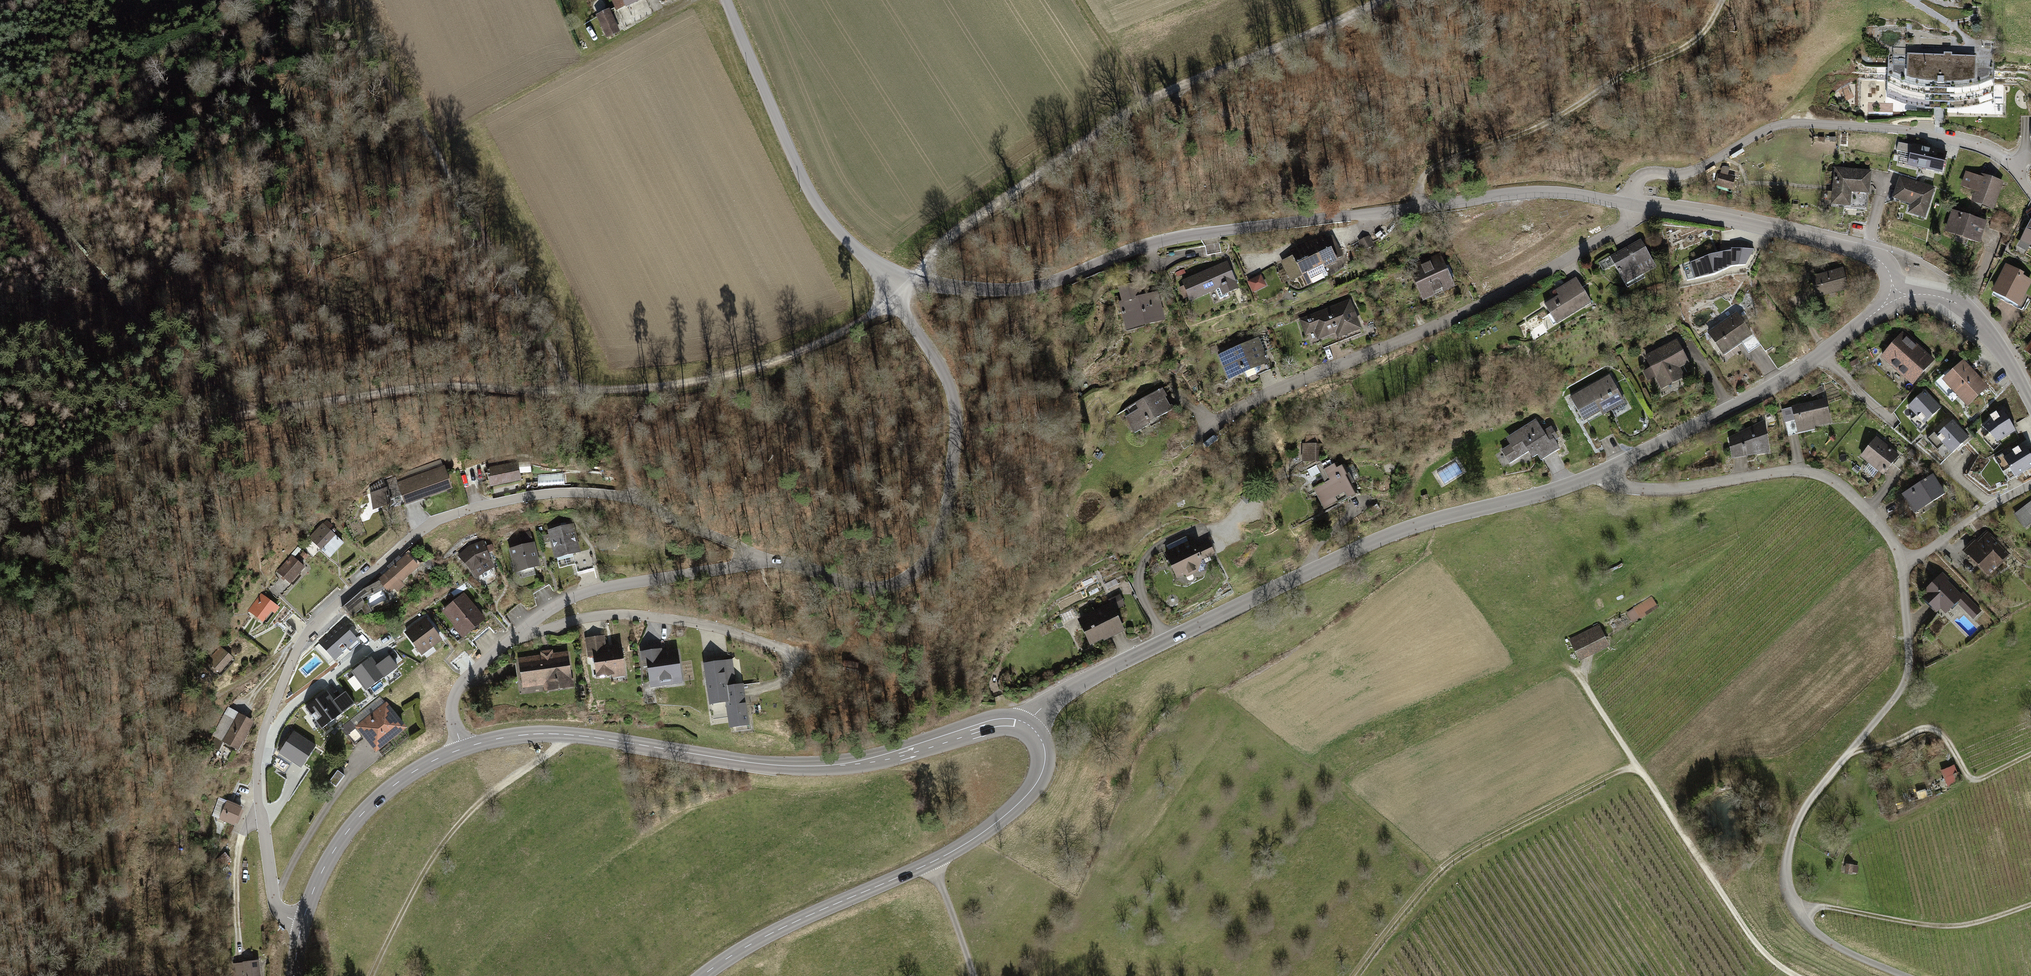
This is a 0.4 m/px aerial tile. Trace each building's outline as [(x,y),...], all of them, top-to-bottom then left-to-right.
[(626,3),(606,12),(613,29),(627,23),(622,11),(647,0),(624,0),(626,3)] [(1994,57),(1889,54),(1887,111),(1992,114),(1994,57)] [(1948,152),(1913,144),(1908,166),(1932,171),(1942,174),(1948,152)] [(1738,176),(1729,173),(1732,167),(1724,164),(1716,186),(1732,192),(1738,176)] [(1870,172),(1836,169),(1833,202),(1846,204),(1846,208),(1867,210),(1870,172)] [(1965,173),(1960,189),(1974,194),(1971,203),(1995,211),(2003,186),(1965,173)] [(1900,178),(1893,201),(1909,207),(1906,214),(1926,221),(1937,190),(1900,178)] [(1946,229),(1944,234),(1978,246),(1985,225),(1951,213),(1946,229)] [(2021,240),(2030,245),(2030,221),(2021,240)] [(1365,254),(1377,248),(1370,235),(1359,242),(1365,254)] [(1333,238),(1283,262),(1292,280),(1303,275),(1307,284),(1318,279),(1313,269),(1341,256),(1333,238)] [(1637,242),(1613,256),(1628,281),(1652,267),(1637,242)] [(1710,254),(1690,262),(1695,277),(1714,273),(1731,265),(1746,264),(1754,249),(1731,248),(1731,249),(1710,254)] [(1228,255),(1185,276),(1196,299),(1239,278),(1228,255)] [(1445,260),(1412,272),(1423,300),(1456,288),(1445,260)] [(1992,296),(2019,309),(2030,284),(2030,281),(2024,277),(2025,275),(2007,266),(1992,296)] [(1814,278),(1818,295),(1848,287),(1843,269),(1814,278)] [(1249,281),(1254,294),(1268,288),(1263,275),(1249,281)] [(1576,281),(1542,300),(1556,326),(1590,306),(1576,281)] [(1163,294),(1123,300),(1128,328),(1167,321),(1163,294)] [(1348,299),(1299,319),(1307,339),(1319,334),(1322,341),(1332,336),(1335,344),(1362,333),(1348,299)] [(1736,315),(1711,333),(1725,352),(1750,334),(1736,315)] [(1932,359),(1903,334),(1883,356),(1912,381),(1932,359)] [(1258,337),(1220,351),(1230,378),(1269,364),(1258,337)] [(1645,356),(1663,391),(1685,380),(1680,370),(1690,365),(1677,340),(1645,356)] [(1965,359),(1943,381),(1971,410),(1994,388),(1965,359)] [(1609,375),(1569,396),(1586,427),(1626,406),(1609,375)] [(1158,390),(1124,413),(1136,431),(1170,408),(1158,390)] [(1924,424),(1941,408),(1925,391),(1908,406),(1913,411),(1924,424)] [(1822,397),(1786,408),(1793,432),(1830,421),(1822,397)] [(2016,432),(2003,410),(1991,416),(1982,427),(1998,443),(2016,432)] [(1535,420),(1510,435),(1515,442),(1501,451),(1510,465),(1529,453),(1532,458),(1538,455),(1541,460),(1558,449),(1553,441),(1557,438),(1553,431),(1545,436),(1535,420)] [(1969,438),(1952,420),(1936,436),(1952,453),(1969,438)] [(1765,422),(1730,438),(1733,458),(1769,452),(1765,422)] [(1897,454),(1877,437),(1860,455),(1880,473),(1897,454)] [(1317,465),(1317,443),(1302,443),(1301,465),(1317,465)] [(2004,458),(2015,477),(2030,468),(2030,456),(2025,445),(2004,458)] [(488,469),(491,486),(520,480),(517,463),(488,469)] [(399,483),(406,503),(450,487),(443,468),(399,483)] [(1345,471),(1314,487),(1325,509),(1357,492),(1345,471)] [(1931,476),(1906,496),(1922,515),(1947,495),(1931,476)] [(387,489),(372,494),(373,509),(392,503),(387,489)] [(574,527),(546,532),(552,561),(579,556),(574,527)] [(313,543),(327,558),(343,544),(328,528),(313,543)] [(1984,532),(1962,550),(1985,578),(2007,560),(1984,532)] [(1187,537),(1167,546),(1170,551),(1189,542),(1187,537)] [(1193,542),(1165,554),(1176,580),(1203,569),(1200,561),(1220,552),(1215,540),(1195,548),(1193,542)] [(492,567),(483,542),(469,546),(458,555),(476,576),(492,567)] [(539,566),(533,544),(511,549),(516,571),(539,566)] [(418,567),(407,555),(379,580),(389,592),(418,567)] [(279,577),(287,585),(304,568),(295,559),(279,577)] [(1940,577),(1920,594),(1941,617),(1960,600),(1940,577)] [(1121,594),(1110,599),(1117,612),(1127,606),(1121,594)] [(250,607),(267,621),(277,608),(261,595),(250,607)] [(464,596),(445,611),(464,634),(483,619),(464,596)] [(1626,610),(1633,623),(1661,610),(1654,596),(1626,610)] [(1111,609),(1083,622),(1094,645),(1122,631),(1111,609)] [(407,633),(422,653),(440,639),(425,619),(407,633)] [(1608,619),(1578,636),(1590,658),(1620,641),(1608,619)] [(360,643),(341,622),(319,642),(334,659),(347,648),(350,652),(360,643)] [(619,646),(593,650),(596,675),(623,672),(619,646)] [(219,672),(232,658),(222,650),(210,663),(219,672)] [(680,681),(676,652),(647,656),(651,685),(680,681)] [(568,655),(518,660),(521,695),(571,690),(568,655)] [(389,656),(376,666),(385,677),(398,668),(389,656)] [(376,666),(371,658),(352,672),(366,690),(385,677),(376,666)] [(734,687),(730,661),(704,664),(710,703),(727,700),(730,726),(747,724),(741,686),(734,687)] [(326,692),(306,707),(322,728),(342,713),(333,701),(326,692)] [(333,701),(342,713),(354,704),(345,692),(333,701)] [(386,705),(358,727),(376,750),(404,728),(386,705)] [(753,706),(755,716),(763,714),(761,705),(753,706)] [(219,743),(237,751),(251,722),(234,713),(219,743)] [(294,731),(279,753),(301,767),(316,745),(294,731)] [(1953,766),(1941,771),(1948,787),(1956,784),(1952,774),(1956,773),(1953,766)] [(218,818),(235,827),(244,809),(228,800),(218,818)] [(1856,866),(1846,865),(1844,875),(1854,877),(1856,866)] [(258,962),(242,964),(243,975),(259,975),(258,962)]
